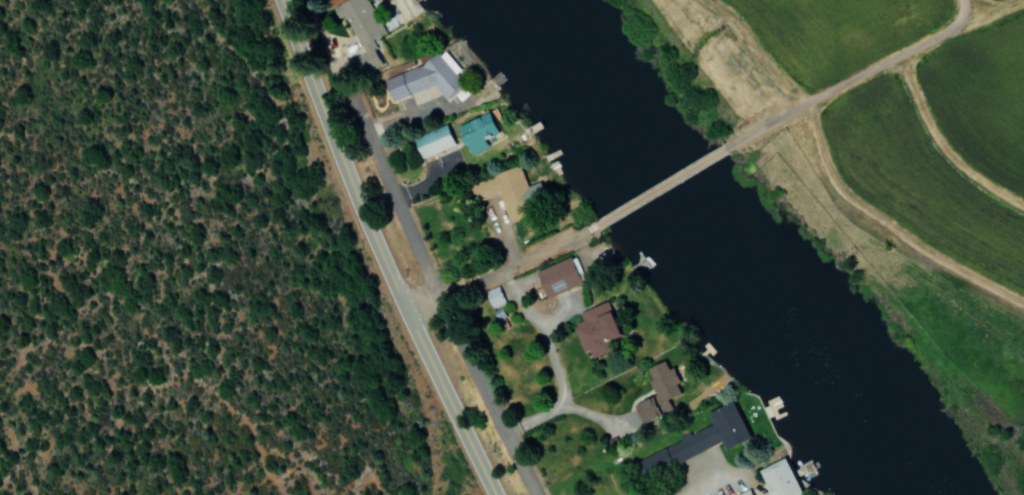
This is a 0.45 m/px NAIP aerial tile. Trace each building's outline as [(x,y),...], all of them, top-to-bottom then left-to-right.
[(367,0),(345,0),(337,3),(356,50),(346,54),(353,70),(359,68),(362,73),(379,66),(368,40),(381,35),(367,0)] [(436,86),(439,95),(460,89),(449,55),(380,77),(388,101),(436,86)] [(453,128),(467,157),(485,148),(481,140),(495,134),(485,113),(453,128)] [(452,145),(444,126),(410,140),(419,159),(452,145)] [(526,187),(517,167),(472,185),(478,201),(496,194),(507,219),(545,204),(536,183),(526,187)] [(534,272),(543,299),(580,285),(575,273),(579,272),(573,257),(534,272)] [(503,304),(496,287),(482,292),(489,309),(503,304)] [(617,337),(603,303),(577,314),(580,321),(569,325),(581,353),(586,350),(590,359),(607,352),(603,343),(617,337)] [(639,425),(670,411),(665,400),(677,394),(673,385),(677,383),(670,368),(666,370),(662,361),(642,371),(654,395),(630,406),(639,425)] [(748,439),(730,403),(704,415),(710,426),(645,457),(646,460),(636,465),(642,479),(719,442),(723,451),(748,439)] [(768,494),(799,494),(782,459),(756,471),(768,494)]
